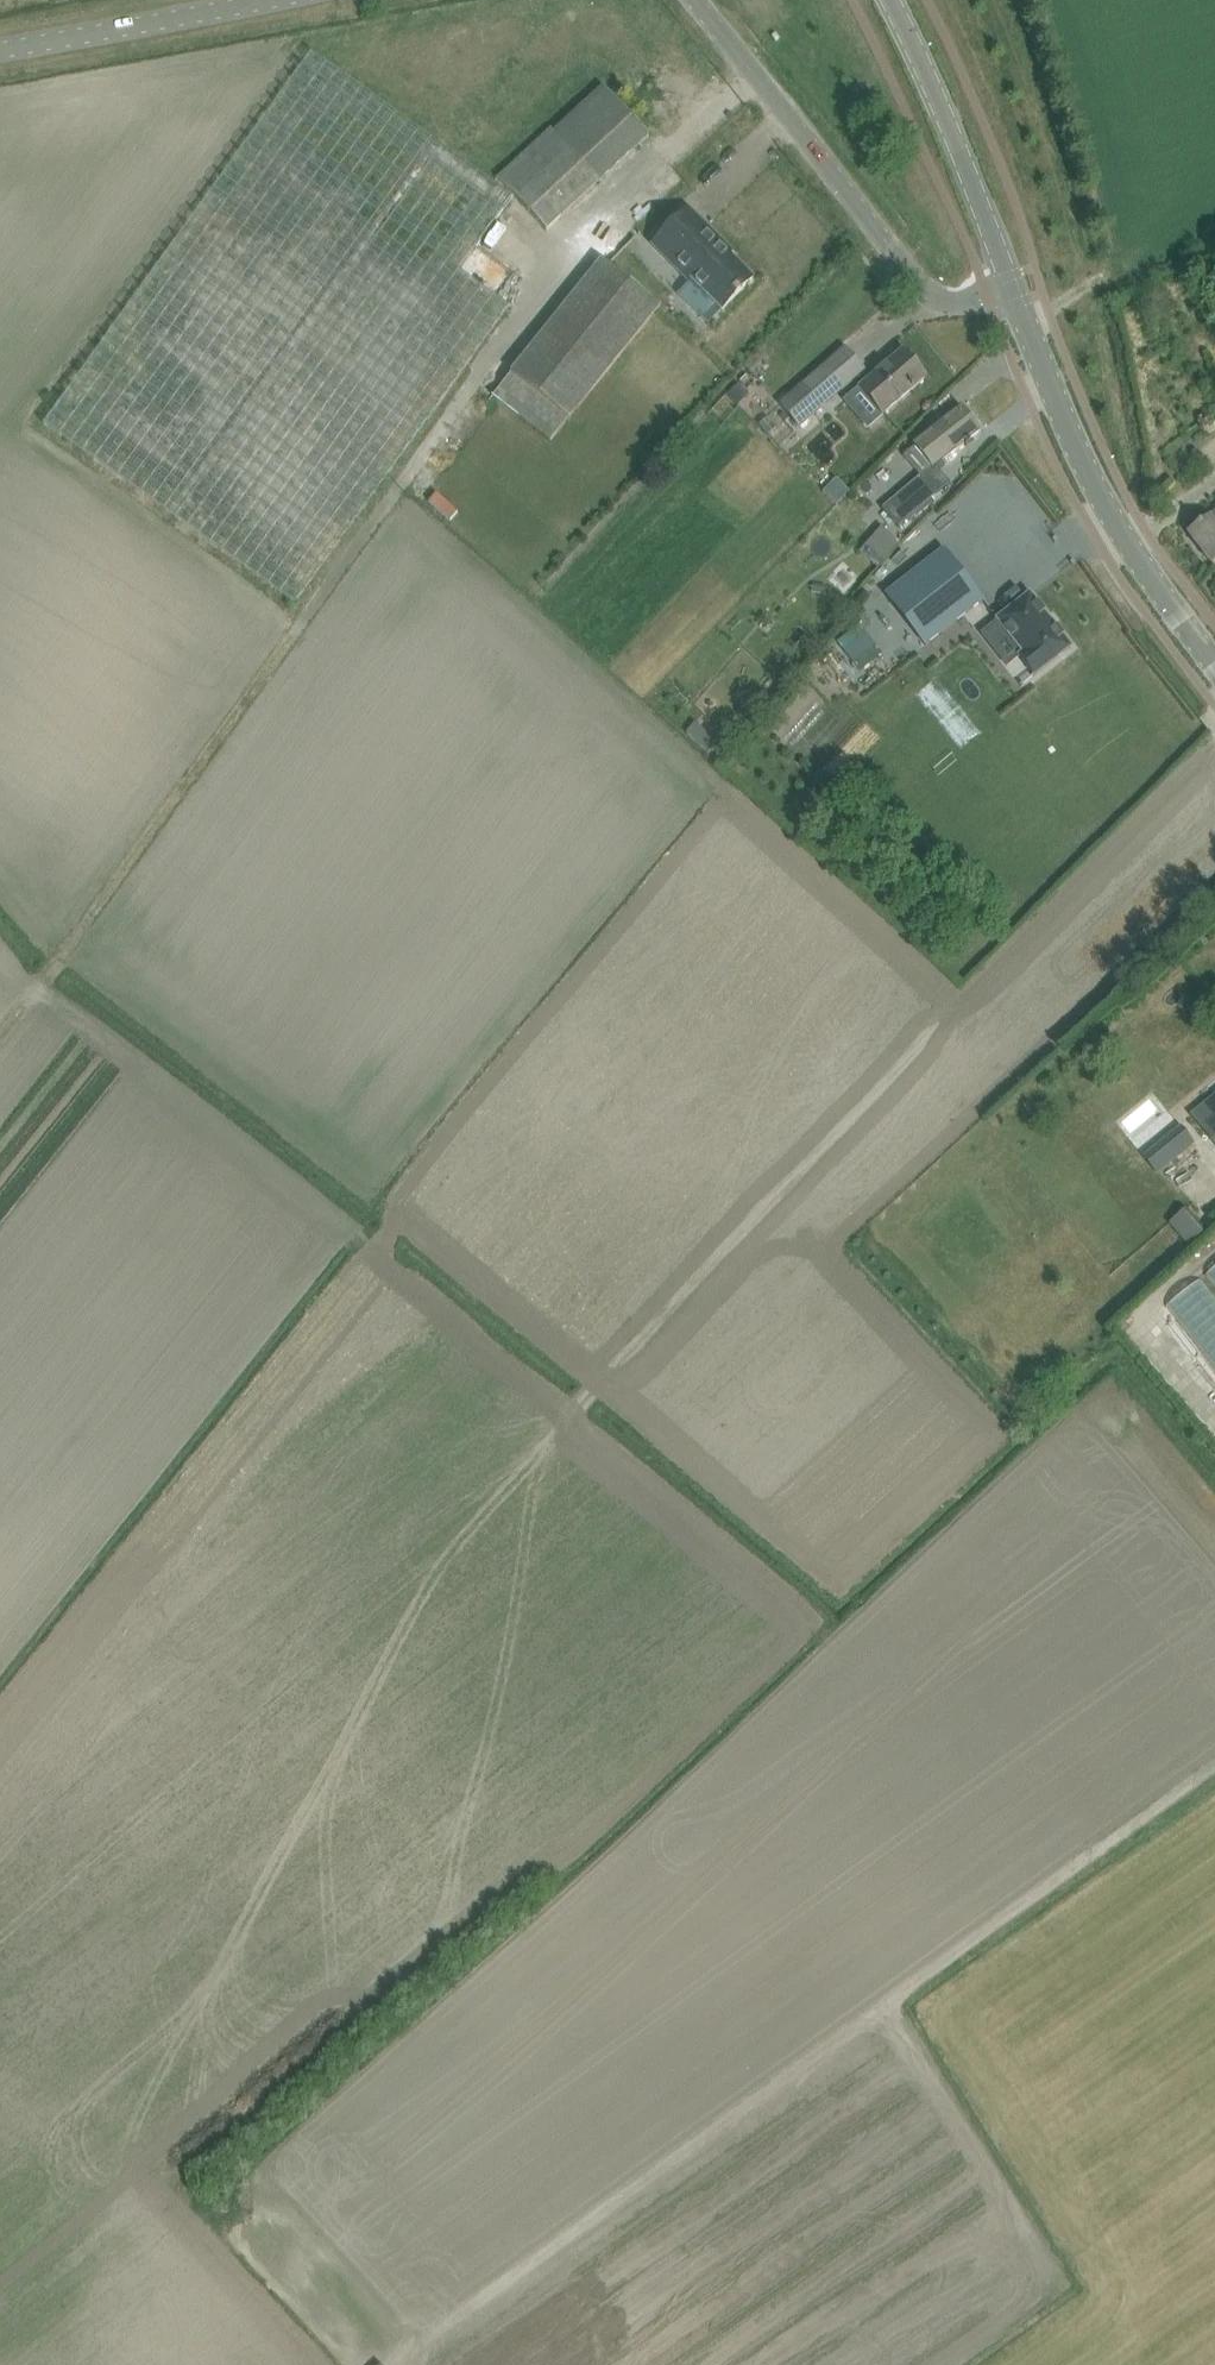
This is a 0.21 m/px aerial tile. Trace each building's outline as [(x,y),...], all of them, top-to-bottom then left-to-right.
[(311,52),(45,424),(295,604),(389,473),(509,307),(494,296),(459,271),(477,246),(513,195),(546,230),(648,135),(603,86),(552,133),(549,130),(498,178),(493,182),(311,52)] [(688,209),(653,244),(688,279),(690,277),(693,279),(678,294),(707,324),(722,309),(743,289),(753,279),(729,255),(720,246),(723,244),(688,209)] [(495,398),(549,443),(569,419),(660,306),(602,260),(511,373),(495,398)] [(844,348),(782,402),(802,424),(864,371),(844,348)] [(859,387),(846,398),(870,426),(883,415),(926,378),(902,351),(859,387)] [(882,507),(899,528),(949,483),(937,468),(935,470),(932,466),(950,452),(951,454),(963,443),(965,446),(970,442),(968,440),(979,431),(960,408),(913,447),(915,449),(905,456),(921,476),(882,507)] [(1187,532),(1212,564),(1214,561),(1214,511),(1187,532)] [(883,528),(875,536),(890,550),(898,541),(883,528)] [(983,600),(943,549),(885,595),(925,645),(983,600)] [(998,621),(981,634),(1006,666),(1019,656),(1020,658),(1021,657),(1033,674),(1034,676),(1036,674),(1069,648),(1071,647),(1070,645),(1069,646),(1033,599),(1030,596),(1031,596),(1029,594),(1028,595),(1028,596),(998,619),(998,618),(997,620),(998,621)] [(1191,1115),(1214,1143),(1214,1095),(1191,1115)] [(1214,1173),(1214,1150),(1203,1160),(1214,1173)]
